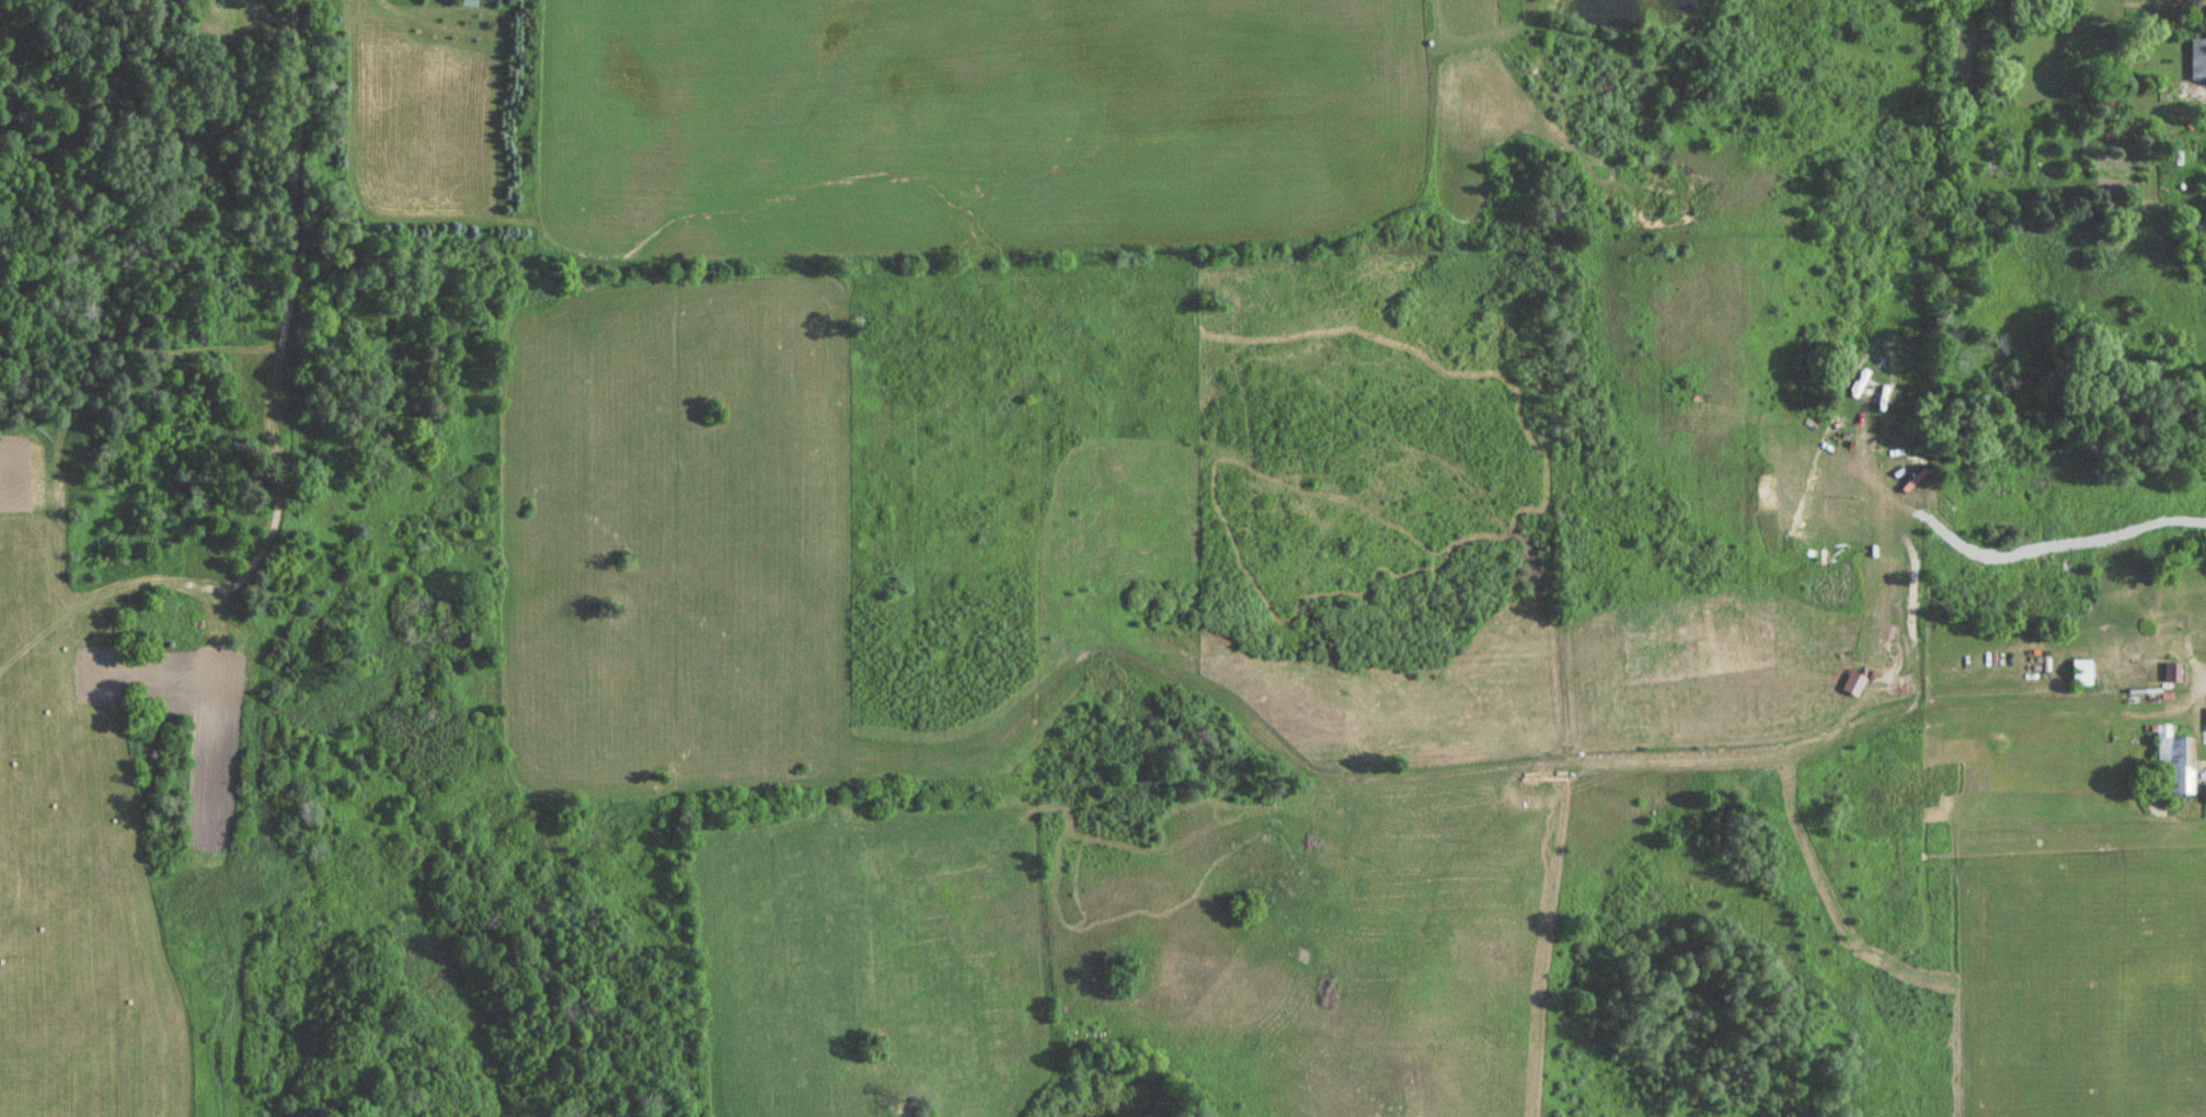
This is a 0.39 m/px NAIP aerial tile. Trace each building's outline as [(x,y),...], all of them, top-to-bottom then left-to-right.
[(2205,81),(2205,39),(2190,39),(2190,81),(2205,81)] [(2091,687),(2091,661),(2071,661),(2071,687),(2091,687)] [(2164,664),(2164,683),(2181,683),(2181,664),(2164,664)] [(2191,738),(2159,738),(2159,795),(2191,795),(2191,738)]
